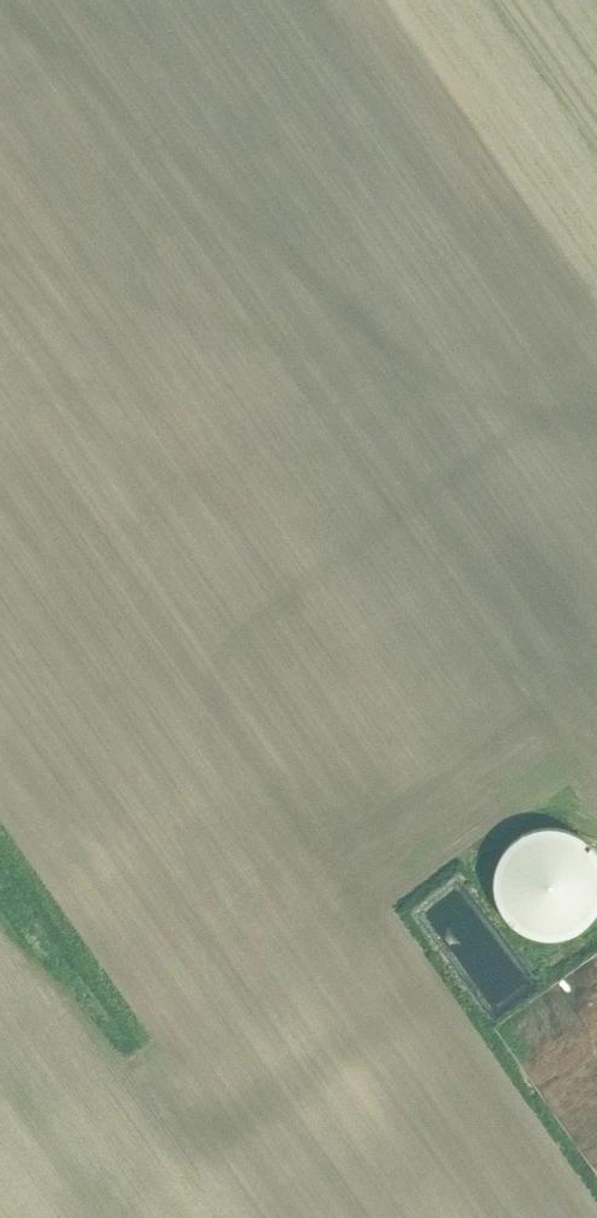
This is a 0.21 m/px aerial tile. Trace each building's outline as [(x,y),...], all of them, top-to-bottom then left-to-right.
[(513,918),(512,931),(588,933),(590,832),(493,830),(491,918),(513,918)]
